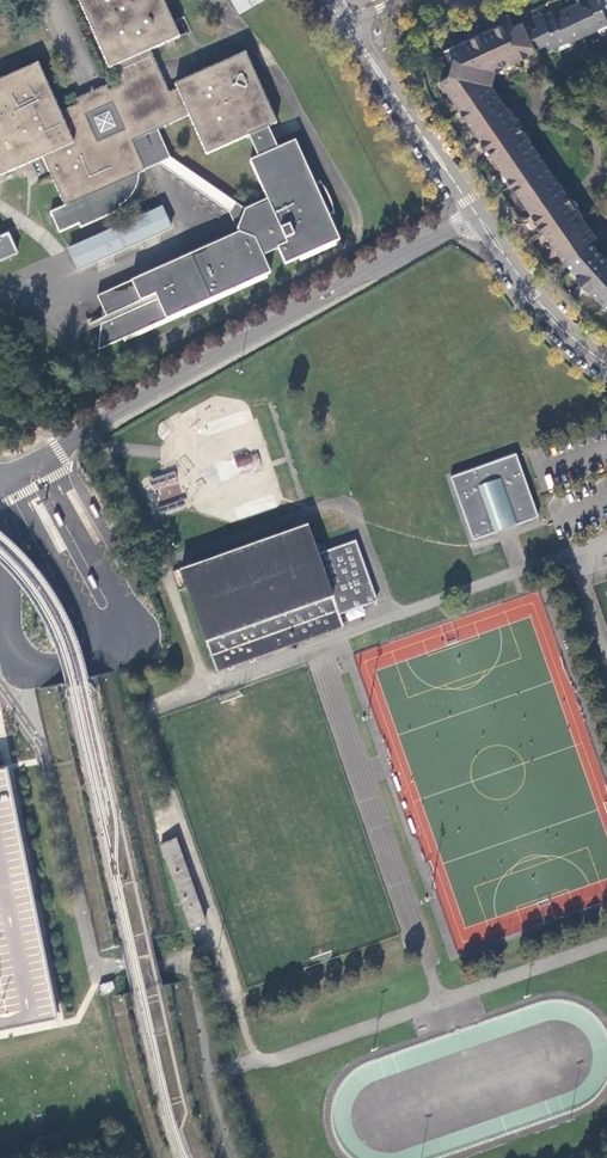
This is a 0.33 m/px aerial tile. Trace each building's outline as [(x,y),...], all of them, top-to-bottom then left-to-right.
[(167,91),(149,51),(178,37),(161,0),(78,0),(109,69),(113,67),(121,85),(108,91),(106,86),(77,100),(79,105),(61,113),(38,63),(0,81),(0,174),(42,155),(64,204),(50,211),(59,231),(79,222),(81,225),(121,207),(119,202),(121,202),(125,198),(129,195),(133,191),(133,190),(135,186),(136,184),(136,183),(136,181),(136,180),(136,173),(136,172),(136,170),(143,167),(130,139),(145,132),(154,127),(188,112),(206,151),(249,131),(259,153),(249,157),(268,197),(245,207),(235,200),(229,208),(239,229),(97,293),(99,298),(108,318),(110,323),(103,326),(100,351),(272,274),(263,255),(278,248),(286,264),(340,240),(329,215),(335,212),(333,206),(332,203),(329,195),(326,189),(321,182),(315,185),(295,140),(276,149),(267,128),(277,124),(244,50),(174,82),(176,87),(167,91)] [(240,13),(263,0),(233,0),(240,13)] [(591,8),(588,9),(586,8),(585,7),(582,8),(580,3),(570,7),(582,35),(597,29),(599,33),(606,29),(606,21),(605,16),(606,9),(606,0),(587,0),(591,8)] [(568,42),(582,35),(570,7),(559,12),(562,17),(559,19),(558,21),(558,23),(556,23),(551,11),(542,15),(556,46),(559,51),(570,46),(568,42)] [(526,27),(525,28),(534,51),(544,46),(547,51),(556,46),(542,15),(541,13),(531,17),(536,27),(531,29),(530,28),(528,27),(526,27)] [(525,28),(522,22),(513,26),(508,16),(505,15),(501,17),(500,21),(502,24),(445,51),(445,49),(443,50),(443,51),(447,59),(452,60),(448,74),(449,76),(439,82),(460,112),(493,90),(487,82),(488,79),(492,80),(495,71),(535,52),(534,51),(525,28)] [(511,186),(544,164),(530,143),(532,142),(526,132),(523,134),(513,119),(516,117),(510,108),(507,110),(493,90),(460,112),(480,141),(480,142),(490,157),(491,156),(511,186)] [(156,127),(154,127),(145,132),(130,139),(143,167),(158,160),(229,208),(235,200),(169,155),(156,127)] [(565,259),(589,242),(595,238),(581,217),(583,216),(577,207),(574,208),(564,194),(567,192),(560,183),(558,184),(544,164),(511,186),(532,216),(531,216),(541,231),(542,231),(562,261),(565,259)] [(76,268),(173,229),(163,206),(67,245),(76,268)] [(21,256),(10,232),(0,236),(0,265),(21,256)] [(606,261),(589,242),(565,259),(577,272),(575,274),(591,292),(593,290),(604,302),(606,304),(606,260),(606,261)] [(101,321),(103,326),(110,323),(108,318),(101,321)] [(449,478),(472,541),(496,533),(480,487),(497,481),(514,526),(538,518),(515,454),(449,478)] [(148,480),(161,514),(186,504),(174,470),(148,480)] [(480,487),(496,533),(506,529),(514,526),(497,481),(480,487)] [(356,541),(318,554),(308,526),(181,571),(217,670),(342,626),(338,615),(378,601),(356,541)] [(6,769),(0,770),(0,1035),(58,1023),(6,769)] [(190,927),(191,930),(206,925),(176,839),(160,844),(190,927)]
